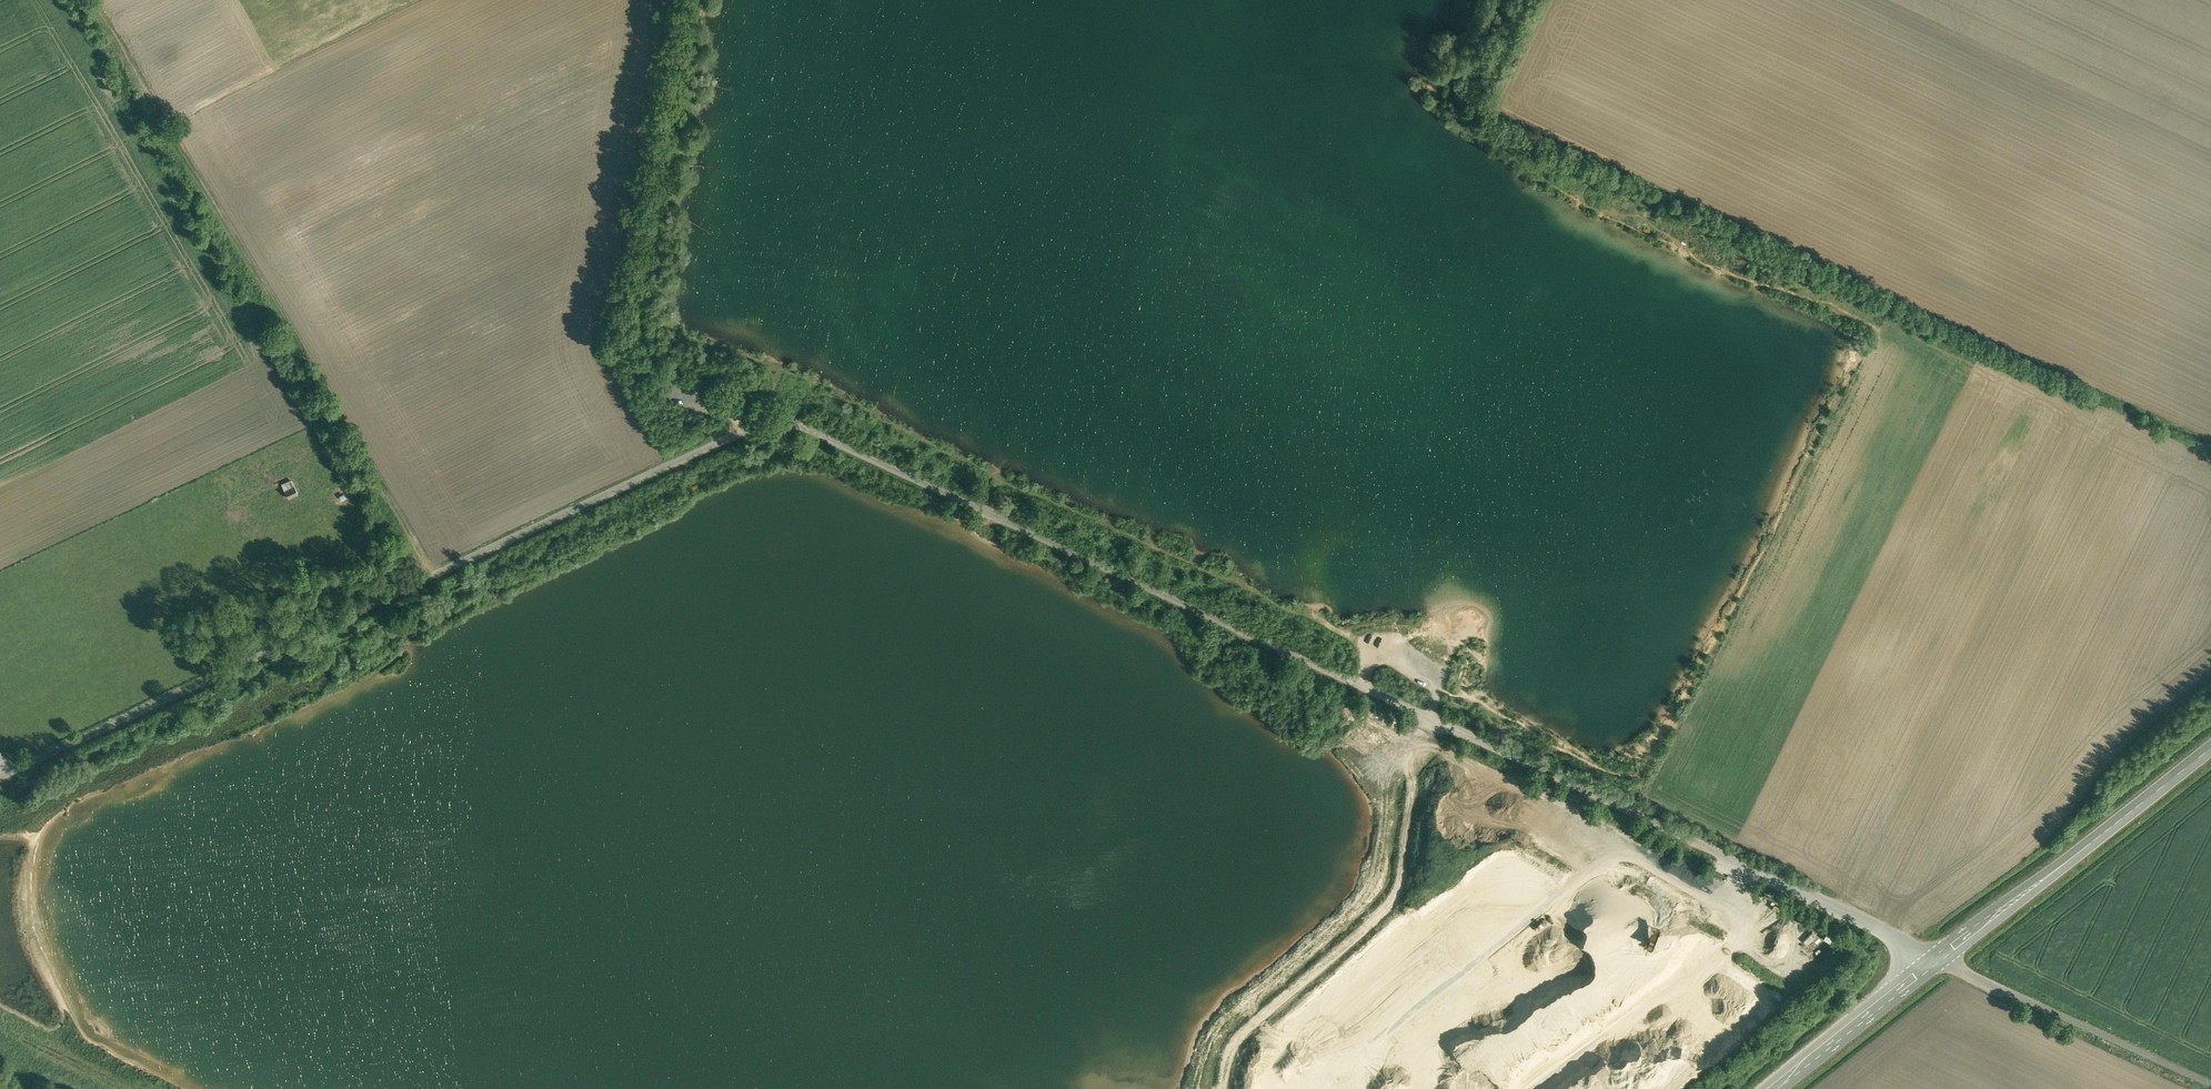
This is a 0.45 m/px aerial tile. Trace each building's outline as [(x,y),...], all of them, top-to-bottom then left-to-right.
[(295,486),(285,490),(288,498),(298,493),(295,486)] [(1810,946),(1821,936),(1815,930),(1804,940),(1810,946)]
